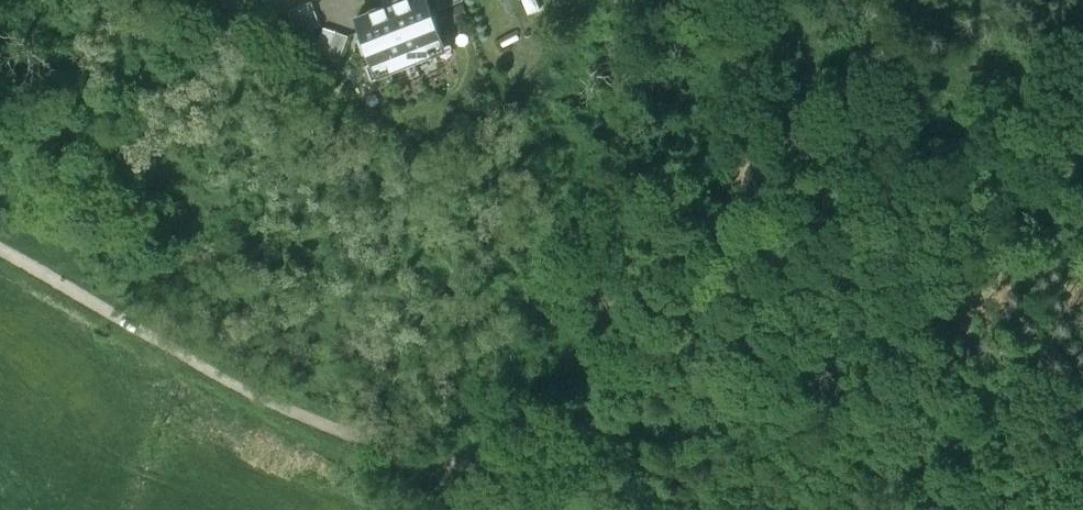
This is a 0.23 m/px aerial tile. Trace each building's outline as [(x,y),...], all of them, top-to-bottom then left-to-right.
[(297,1),(301,13),(323,5),(322,0),(300,0),(297,1)] [(377,4),(377,5),(362,11),(369,29),(368,30),(372,43),(374,42),(379,57),(389,53),(393,64),(442,46),(438,35),(447,31),(441,17),(443,16),(438,4),(437,4),(435,0),(388,0),(377,4)] [(323,5),(301,13),(305,25),(328,16),(323,5)] [(331,19),(323,41),(335,46),(343,23),(331,19)] [(355,27),(343,23),(335,46),(334,48),(346,52),(355,27)]
